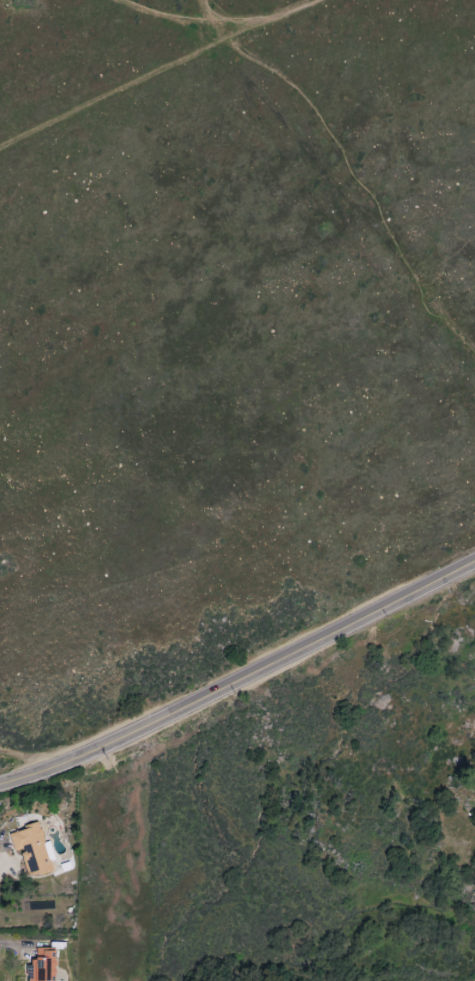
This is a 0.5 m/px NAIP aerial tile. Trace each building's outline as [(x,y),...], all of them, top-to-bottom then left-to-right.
[(9,832),(15,853),(21,851),(29,878),(53,871),(39,824),(9,832)] [(36,960),(31,960),(32,980),(57,980),(55,947),(36,948),(36,960)]
